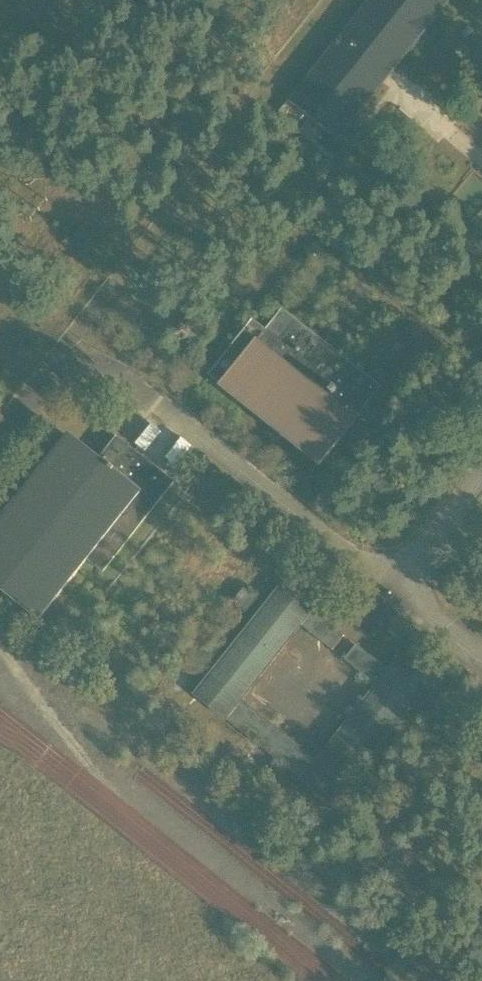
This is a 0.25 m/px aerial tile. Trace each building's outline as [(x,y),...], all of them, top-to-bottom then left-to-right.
[(337,140),(383,82),(381,80),(387,72),(390,74),(448,0),(370,0),(289,102),(337,140)] [(371,370),(366,377),(340,356),(342,353),(330,343),(333,340),(326,335),(324,338),(311,328),(309,331),(283,311),(270,301),(210,376),(222,385),(220,387),(320,466),(356,421),(354,420),(374,394),(381,399),(391,386),(371,370)] [(136,437),(152,451),(169,432),(154,418),(136,437)] [(0,517),(0,591),(39,622),(87,560),(101,571),(174,482),(117,436),(98,459),(68,434),(0,517)] [(357,645),(345,660),(378,686),(318,761),(240,699),(300,624),(333,651),(345,636),(312,610),(321,598),(291,575),(284,570),(276,581),(282,586),(195,696),(225,719),(288,769),(302,781),(332,804),(428,683),(398,660),(389,671),(357,645)] [(246,614),(258,599),(243,587),(231,602),(246,614)]
